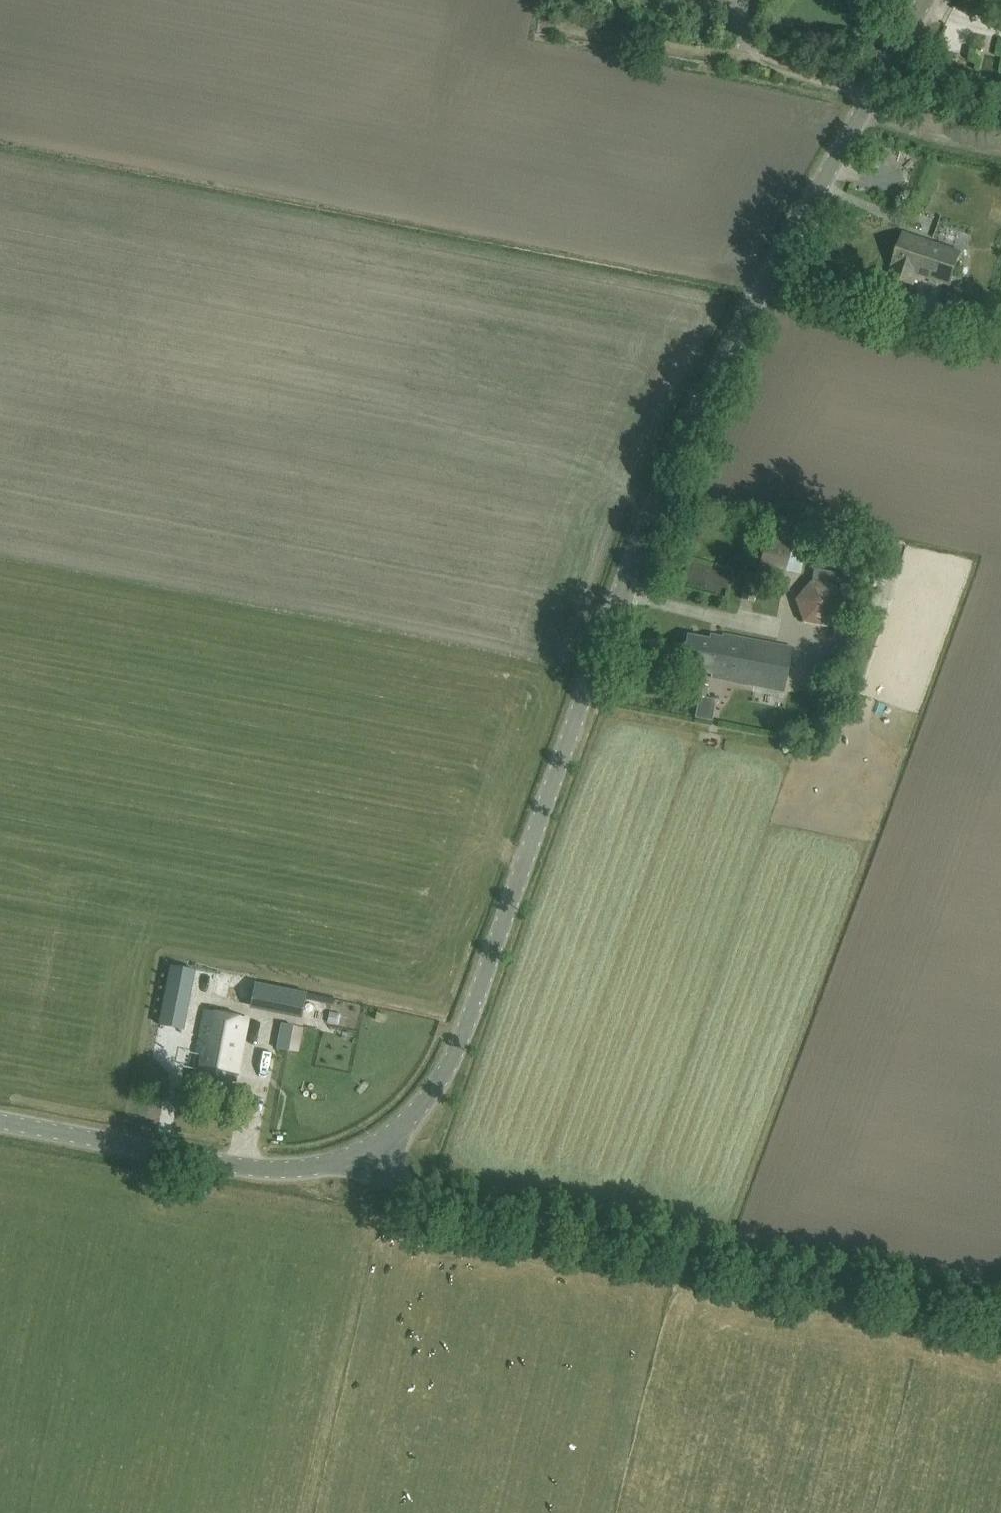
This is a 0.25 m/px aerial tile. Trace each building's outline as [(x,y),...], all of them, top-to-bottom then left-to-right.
[(904,233),(889,276),(914,284),(917,274),(950,285),(961,252),(904,233)] [(904,316),(918,321),(924,300),(910,296),(904,316)] [(800,575),(801,571),(808,536),(794,533),(767,526),(754,580),(764,582),(767,568),(785,572),(800,575)] [(762,593),(764,583),(745,579),(740,599),(754,602),(757,592),(762,593)] [(827,627),(842,608),(835,584),(811,581),(795,600),(803,623),(827,627)] [(711,678),(784,692),(793,650),(722,636),(721,643),(688,637),(682,666),(698,669),(697,672),(712,674),(711,678)] [(706,698),(708,686),(700,685),(698,697),(706,698)] [(185,1022),(189,1000),(193,974),(169,970),(167,980),(165,979),(163,995),(160,1019),(185,1022)] [(301,1013),(305,993),(288,990),(284,1010),(301,1013)] [(202,1053),(195,1088),(227,1094),(230,1080),(234,1080),(245,1019),(205,1012),(198,1052),(202,1053)] [(384,1023),(386,1016),(378,1014),(376,1022),(384,1023)]
